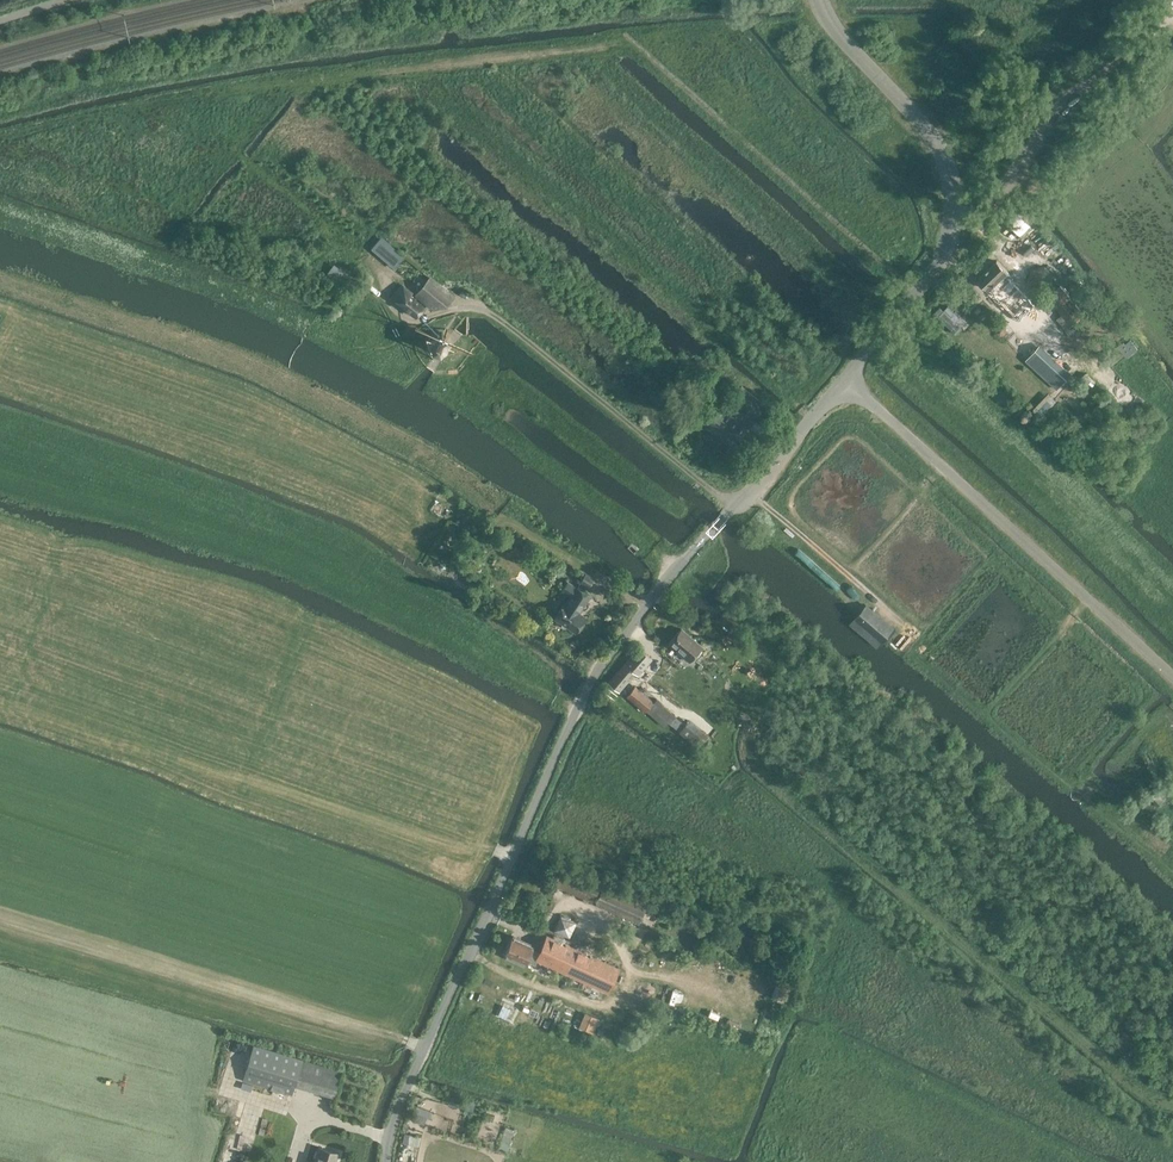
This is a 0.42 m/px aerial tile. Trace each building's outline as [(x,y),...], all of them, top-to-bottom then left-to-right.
[(371,248),(394,269),(405,257),(382,236),(371,248)] [(342,278),(351,265),(338,255),(328,268),(342,278)] [(1032,302),(1006,276),(1010,273),(997,260),(977,280),(991,294),(988,296),(992,301),(996,298),(1016,318),(1032,302)] [(1042,276),(1042,275),(1041,272),(1040,270),(1038,268),(1035,267),(1032,268),(1029,269),(1027,272),(1026,274),(1027,277),(1028,280),(1031,282),(1034,283),(1037,283),(1039,281),(1041,279),(1042,276)] [(432,308),(441,307),(447,306),(454,296),(429,276),(415,294),(432,308)] [(402,285),(392,297),(416,316),(423,307),(409,296),(412,293),(402,285)] [(1056,318),(1065,330),(1083,315),(1060,285),(1047,295),(1062,314),(1056,318)] [(371,317),(378,308),(365,299),(358,308),(371,317)] [(1043,327),(1037,324),(1035,329),(1024,325),(1021,334),(1039,340),(1043,327)] [(441,332),(432,334),(427,341),(429,349),(436,354),(445,353),(450,346),(448,337),(441,332)] [(1025,361),(1056,389),(1076,368),(1057,351),(1059,349),(1047,338),(1025,361)] [(1138,348),(1131,339),(1125,344),(1124,342),(1118,346),(1127,357),(1138,348)] [(753,433),(717,403),(701,422),(737,452),(753,433)] [(1107,441),(1108,421),(1093,420),(1092,441),(1107,441)] [(437,564),(430,570),(435,575),(442,570),(437,564)] [(593,579),(586,574),(580,582),(588,587),(593,579)] [(590,596),(586,594),(577,588),(576,588),(567,582),(562,591),(571,597),(566,605),(564,604),(555,619),(576,633),(586,618),(579,613),(590,596)] [(866,605),(855,618),(866,627),(877,614),(866,605)] [(702,647),(681,629),(668,644),(689,661),(702,647)] [(649,657),(635,646),(607,680),(618,689),(632,672),(635,674),(649,657)] [(645,710),(653,701),(634,686),(625,696),(644,712),(645,710)] [(664,726),(668,722),(674,715),(655,698),(653,701),(645,710),(664,726)] [(678,731),(683,724),(674,715),(668,722),(678,731)] [(707,734),(689,719),(678,731),(696,746),(707,734)] [(1158,805),(1166,797),(1154,786),(1146,794),(1158,805)] [(559,917),(551,936),(566,943),(574,924),(559,917)] [(537,960),(607,992),(617,970),(547,938),(540,953),(531,949),(533,946),(514,937),(505,956),(524,965),(526,961),(534,965),(537,960)] [(505,1023),(507,1015),(499,1013),(497,1020),(505,1023)] [(577,1024),(591,1029),(596,1018),(582,1013),(577,1024)] [(612,1037),(618,1022),(609,1019),(603,1034),(612,1037)] [(251,1040),(231,1034),(227,1049),(246,1055),(251,1040)] [(295,1085),(302,1059),(253,1045),(243,1081),(292,1095),(295,1085)] [(304,1062),(299,1084),(335,1092),(339,1070),(304,1062)] [(410,1120),(423,1125),(429,1112),(416,1106),(410,1120)] [(496,1128),(499,1116),(490,1114),(487,1126),(496,1128)] [(349,1133),(363,1138),(366,1131),(351,1126),(349,1133)] [(498,1149),(506,1152),(509,1145),(501,1142),(498,1149)] [(335,1152),(318,1146),(313,1161),(332,1161),(335,1152)]
